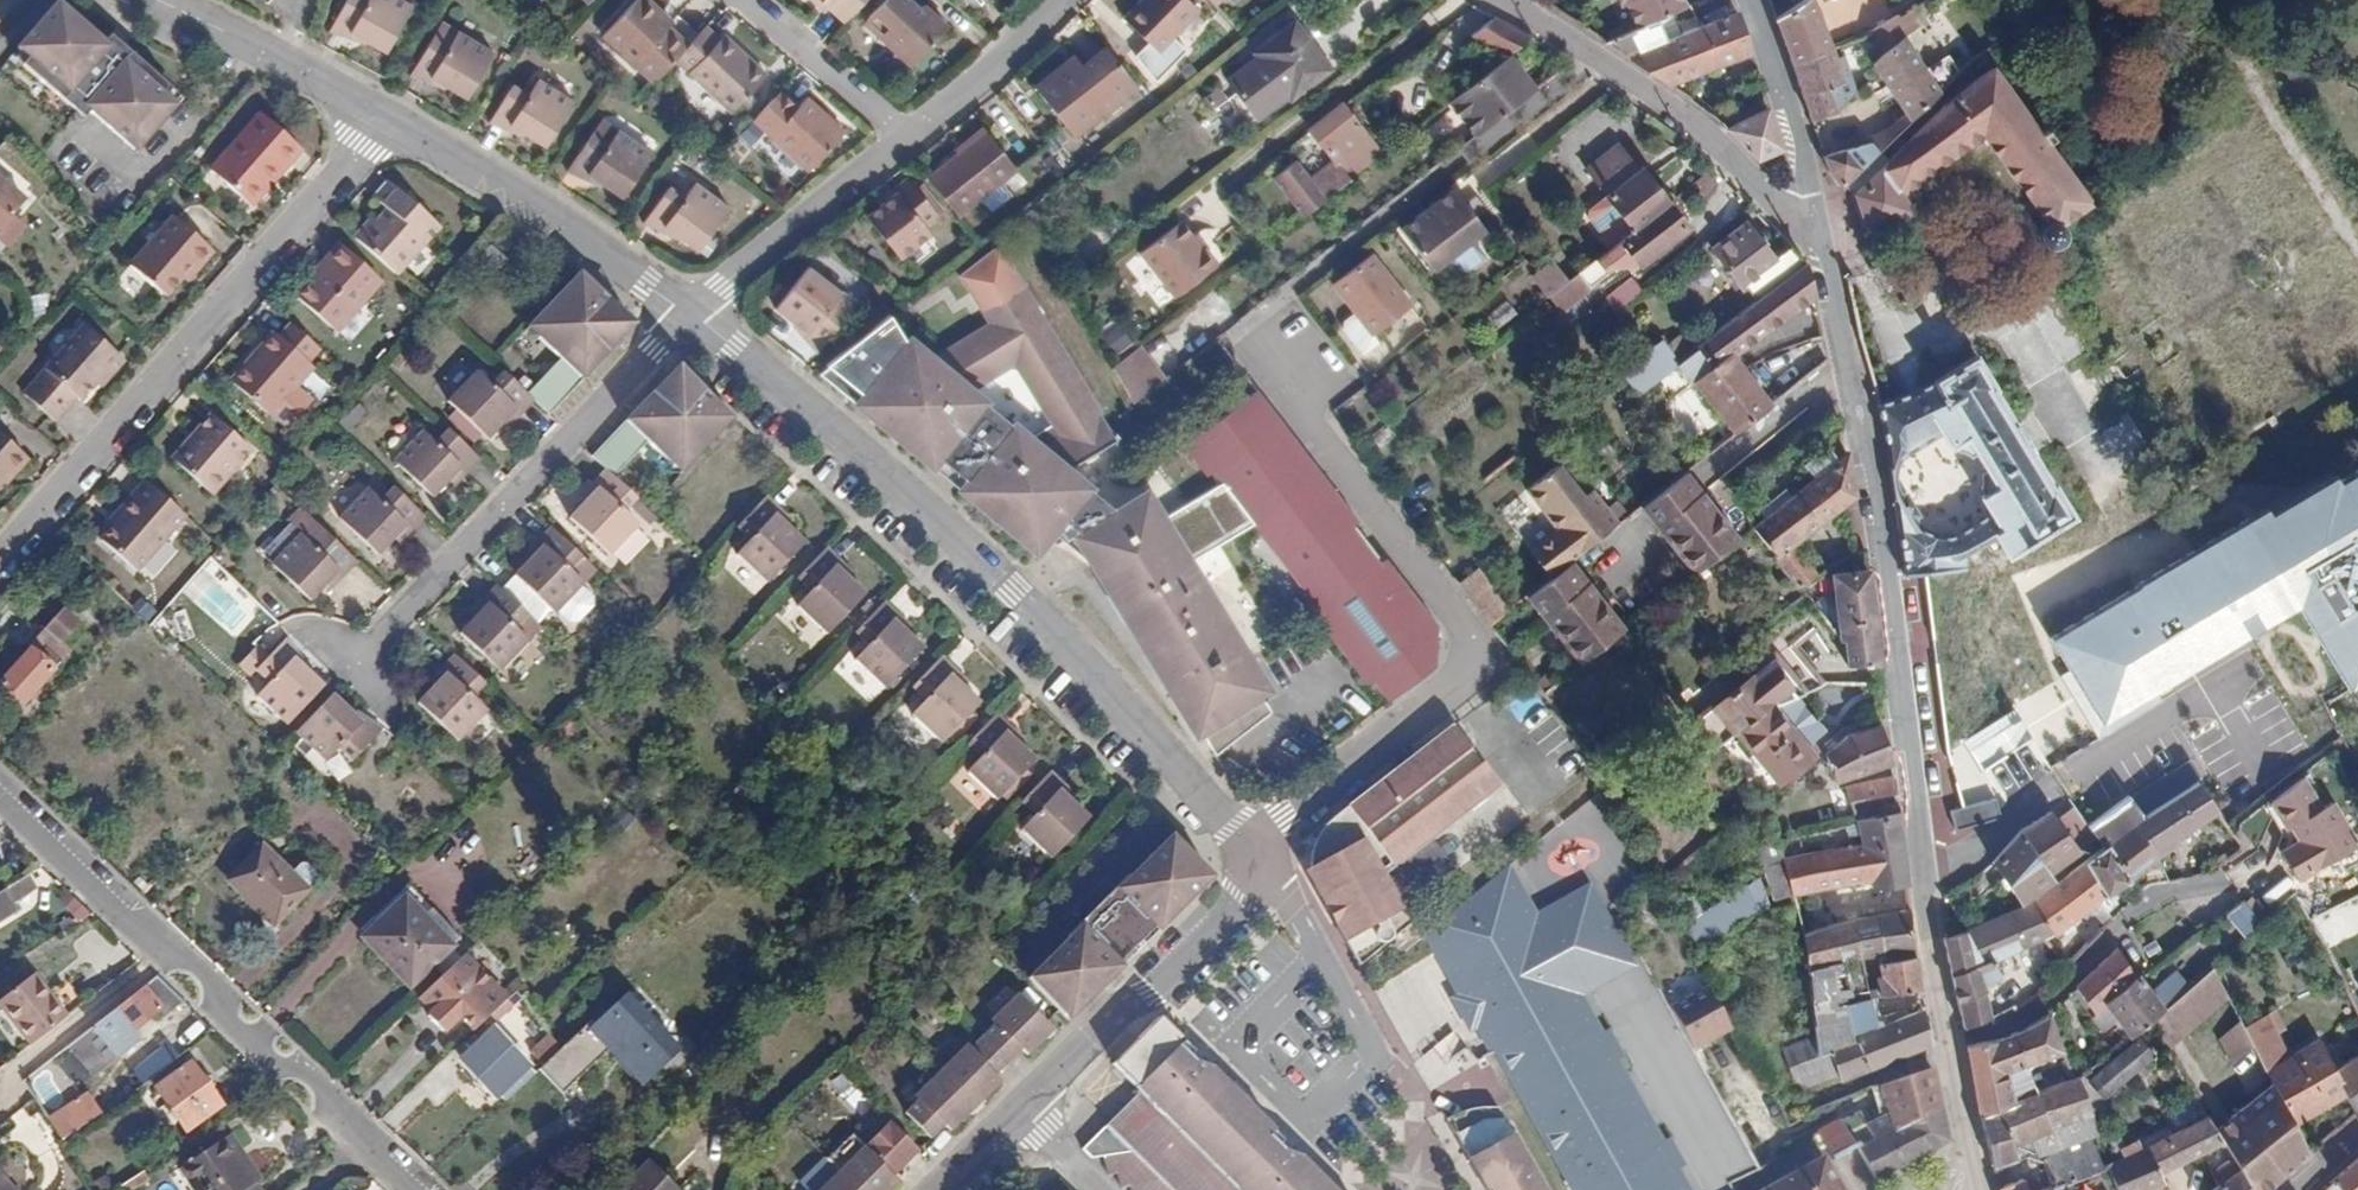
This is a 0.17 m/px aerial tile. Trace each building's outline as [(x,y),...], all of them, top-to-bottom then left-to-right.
[(343,41),(346,35),(362,43),(380,53),(406,8),(391,0),(362,0),(361,2),(356,0),(345,0),(327,31),(343,41)] [(662,10),(651,0),(635,0),(598,36),(647,84),(673,58),(686,43),(658,16),(662,10)] [(821,8),(826,3),(844,20),(863,0),(813,0),(821,8)] [(886,43),(892,36),(916,59),(945,26),(923,6),(919,10),(907,0),(885,0),(864,22),(886,43)] [(1121,16),(1127,22),(1149,0),(1137,0),(1121,16)] [(1127,22),(1155,50),(1197,10),(1187,0),(1149,0),(1127,22)] [(1694,0),(1623,0),(1625,4),(1632,3),(1643,26),(1661,19),(1674,12),(1696,4),(1694,0)] [(1811,0),(1803,0),(1774,19),(1789,61),(1828,48),(1811,0)] [(65,20),(72,13),(60,3),(54,10),(65,20)] [(112,48),(72,13),(65,20),(54,10),(18,51),(29,61),(23,68),(77,115),(84,108),(137,154),(167,121),(185,101),(132,55),(120,67),(107,53),(112,48)] [(672,19),(662,10),(658,16),(686,43),(697,32),(679,15),(672,19)] [(1902,23),(1896,14),(1894,12),(1868,31),(1874,38),(1878,34),(1882,39),(1895,30),(1902,23)] [(1732,14),(1670,40),(1626,58),(1667,85),(1734,61),(1739,69),(1751,65),(1732,14)] [(1257,55),(1229,77),(1254,114),(1284,92),(1289,98),(1330,67),(1294,18),(1253,50),(1257,55)] [(1670,40),(1661,19),(1643,26),(1602,42),(1626,58),(1670,40)] [(426,76),(442,86),(461,98),(489,54),(440,23),(407,73),(422,82),(426,76)] [(703,26),(697,32),(686,43),(673,58),(683,67),(713,35),(703,26)] [(1900,38),(1895,30),(1882,39),(1877,43),(1883,52),(1900,38)] [(346,35),(343,41),(359,47),(362,43),(346,35)] [(683,67),(714,97),(749,61),(723,36),(718,40),(713,35),(683,67)] [(892,36),(886,43),(911,65),(916,59),(892,36)] [(1871,64),(1876,72),(1905,115),(1909,121),(1937,92),(1900,38),(1883,52),(1871,64)] [(1066,73),(1060,66),(1033,87),(1073,135),(1134,86),(1102,45),(1077,64),(1066,73)] [(1836,69),(1832,58),(1828,48),(1789,61),(1809,120),(1832,113),(1854,93),(1844,67),(1836,69)] [(1533,88),(1506,55),(1472,82),(1490,103),(1464,122),(1474,134),(1533,88)] [(1839,55),(1832,58),(1836,69),(1844,67),(1839,55)] [(1071,57),(1060,66),(1066,73),(1077,64),(1071,57)] [(749,61),(714,97),(730,112),(765,75),(749,61)] [(2042,142),(2036,133),(1988,70),(1947,102),(1885,164),(1854,193),(1868,228),(1910,210),(1900,197),(1903,192),(1904,187),(1902,183),(1974,131),(2042,221),(2040,224),(2036,230),(2035,237),(2038,242),(2042,244),(2044,246),(2048,246),(2053,246),(2058,242),(2060,237),(2060,231),(2057,225),(2087,201),(2042,142)] [(426,76),(422,82),(439,91),(442,86),(426,76)] [(490,119),(504,129),(508,124),(522,133),(541,144),(568,101),(535,80),(526,94),(512,87),(490,119)] [(1447,102),(1464,122),(1490,103),(1472,82),(1447,102)] [(778,93),(752,120),(807,172),(842,136),(806,102),(798,111),(778,93)] [(1340,105),(1355,125),(1363,119),(1347,99),(1340,105)] [(1728,100),(1704,109),(1708,112),(1726,129),(1739,122),(1728,100)] [(1311,174),(1328,195),(1379,155),(1355,125),(1340,105),(1307,131),(1330,159),(1311,174)] [(1758,160),(1781,149),(1767,109),(1739,122),(1726,129),(1758,160)] [(263,113),(213,169),(254,205),(305,149),(263,113)] [(1909,121),(1905,115),(1883,131),(1891,140),(1909,121)] [(949,145),(954,151),(983,127),(978,122),(949,145)] [(508,124),(504,129),(518,136),(522,133),(508,124)] [(566,164),(582,176),(585,172),(600,182),(617,194),(646,152),(611,126),(602,139),(590,131),(566,164)] [(1014,166),(983,127),(954,151),(923,177),(954,216),(1014,166)] [(2044,127),(2036,133),(2042,142),(2051,136),(2044,127)] [(1871,141),(1822,157),(1834,181),(1844,189),(1845,186),(1876,155),(1891,140),(1883,131),(1871,141)] [(1582,172),(1602,197),(1637,170),(1617,144),(1582,172)] [(1885,164),(1876,155),(1845,186),(1854,193),(1885,164)] [(1268,178),(1298,218),(1328,195),(1311,174),(1305,179),(1291,160),(1268,178)] [(1629,231),(1664,204),(1637,170),(1602,197),(1609,206),(1629,231)] [(585,172),(582,176),(597,186),(600,182),(585,172)] [(890,195),(872,209),(858,220),(888,257),(919,233),(916,227),(932,215),(904,176),(886,190),(890,195)] [(642,217),(655,227),(661,221),(675,232),(694,246),(724,204),(693,178),(685,187),(681,193),(667,184),(642,217)] [(672,178),(667,184),(681,193),(685,187),(672,178)] [(9,218),(23,202),(0,182),(0,211),(9,218)] [(368,220),(351,238),(393,276),(435,231),(384,184),(370,199),(386,212),(373,225),(368,220)] [(869,205),(872,209),(890,195),(886,190),(869,205)] [(1451,192),(1432,207),(1436,212),(1422,222),(1418,217),(1400,231),(1430,273),(1482,234),(1451,192)] [(1664,204),(1629,231),(1618,241),(1581,270),(1590,282),(1627,253),(1638,265),(1684,229),(1664,204)] [(1629,231),(1609,206),(1598,215),(1618,241),(1629,231)] [(1436,212),(1432,207),(1418,217),(1422,222),(1436,212)] [(9,218),(0,211),(0,228),(9,218)] [(161,295),(179,276),(191,261),(197,265),(210,249),(171,215),(128,265),(161,295)] [(661,221),(655,227),(670,235),(675,232),(661,221)] [(1199,247),(1178,221),(1139,252),(1173,296),(1215,262),(1203,245),(1199,247)] [(1759,280),(1767,289),(1803,261),(1802,259),(1779,235),(1766,247),(1747,226),(1713,253),(1741,285),(1744,282),(1749,287),(1759,280)] [(329,263),(316,279),(297,301),(333,333),(377,282),(336,247),(325,259),(329,263)] [(488,249),(476,262),(491,274),(503,261),(488,249)] [(1370,336),(1409,304),(1370,252),(1331,285),(1356,317),(1348,324),(1347,332),(1365,353),(1376,344),(1370,336)] [(311,274),(316,279),(329,263),(325,259),(311,274)] [(191,261),(179,276),(184,280),(197,265),(191,261)] [(1731,352),(1734,356),(1810,295),(1803,261),(1767,289),(1698,345),(1713,365),(1731,352)] [(1531,280),(1544,299),(1565,283),(1551,265),(1531,280)] [(805,266),(773,307),(804,331),(800,337),(816,349),(852,302),(805,266)] [(534,400),(547,412),(621,332),(615,325),(614,318),(619,312),(577,270),(533,317),(535,320),(536,326),(537,337),(558,357),(526,393),(534,400)] [(1565,283),(1544,299),(1552,311),(1590,282),(1581,270),(1565,283)] [(1624,283),(1603,300),(1611,311),(1614,313),(1634,298),(1636,297),(1624,283)] [(1265,702),(1245,671),(1234,655),(1241,651),(1188,567),(1155,515),(1128,530),(1105,508),(1062,467),(1110,437),(1015,285),(976,311),(993,338),(924,379),(906,359),(850,398),(926,461),(935,453),(960,474),(952,482),(1030,546),(1046,527),(1097,568),(1169,699),(1179,705),(1187,714),(1192,723),(1199,736),(1203,743),(1208,747),(1265,702)] [(630,322),(619,312),(614,318),(615,325),(621,332),(630,322)] [(525,326),(537,337),(536,326),(535,320),(533,317),(525,326)] [(250,371),(244,366),(228,384),(265,419),(309,372),(302,366),(317,351),(289,326),(275,342),(270,338),(256,353),(261,359),(250,371)] [(79,399),(95,381),(104,371),(110,375),(122,362),(79,327),(24,392),(52,417),(73,394),(79,399)] [(1670,345),(1675,353),(1681,360),(1691,351),(1679,337),(1670,345)] [(1664,339),(1650,350),(1660,363),(1675,353),(1670,345),(1664,339)] [(1137,343),(1110,365),(1131,402),(1163,378),(1137,343)] [(1698,345),(1691,351),(1681,360),(1695,379),(1713,365),(1698,345)] [(1713,365),(1695,379),(1735,431),(1770,402),(1748,372),(1734,356),(1731,352),(1713,365)] [(256,353),(244,366),(250,371),(261,359),(256,353)] [(2092,677),(2066,686),(2074,702),(1994,731),(1991,725),(1988,722),(1982,721),(1960,555),(1992,536),(2005,559),(2018,551),(2073,517),(2055,487),(2051,489),(1990,392),(1993,390),(1973,356),(1909,396),(1929,435),(1935,432),(1947,450),(1950,447),(1953,451),(1960,451),(1965,453),(1968,455),(1976,451),(1987,471),(1983,475),(1983,480),(1982,488),(1978,494),(1980,498),(1976,502),(1985,517),(1960,532),(1953,531),(1941,528),(1928,521),(1918,511),(1911,501),(1905,483),(1905,468),(1909,453),(1913,444),(1889,402),(1875,406),(1886,450),(1919,669),(1923,751),(1926,751),(1950,748),(1977,739),(1985,770),(1995,811),(2049,765),(2087,728),(2084,725),(2112,701),(2092,677)] [(675,364),(664,375),(670,380),(674,383),(679,383),(688,375),(675,364)] [(486,440),(503,423),(516,409),(521,414),(534,400),(526,393),(501,370),(488,384),(474,372),(446,402),(486,440)] [(101,386),(110,375),(104,371),(95,381),(101,386)] [(664,375),(589,454),(604,468),(613,477),(648,442),(671,464),(692,462),(734,419),(724,409),(700,387),(688,375),(679,383),(674,383),(670,380),(664,375)] [(1363,518),(1263,387),(1189,445),(1220,484),(1178,509),(1159,513),(1188,567),(1220,551),(1259,616),(1301,586),(1370,685),(1374,682),(1392,703),(1443,660),(1443,621),(1394,557),(1387,560),(1358,522),(1363,518)] [(1915,446),(1929,435),(1909,396),(1889,402),(1913,444),(1915,446)] [(516,409),(503,423),(508,427),(521,414),(516,409)] [(247,457),(207,421),(168,466),(207,501),(247,457)] [(1838,458),(1815,431),(1790,452),(1813,478),(1838,458)] [(430,500),(444,484),(458,470),(463,474),(476,461),(446,432),(433,445),(420,435),(391,464),(430,500)] [(6,472),(11,476),(24,460),(0,438),(0,478),(6,472)] [(1790,496),(1763,519),(1758,523),(1750,529),(1799,586),(1828,571),(1823,565),(1817,569),(1812,563),(1846,535),(1831,516),(1853,497),(1852,486),(1844,452),(1838,458),(1813,478),(1790,496)] [(1536,547),(1559,571),(1573,560),(1620,522),(1568,458),(1528,487),(1562,525),(1536,547)] [(692,462),(671,464),(681,473),(692,462)] [(597,488),(584,502),(568,519),(609,556),(638,526),(624,512),(637,499),(613,477),(604,468),(591,482),(597,488)] [(1641,505),(1698,573),(1743,536),(1688,468),(1641,505)] [(458,470),(444,484),(449,489),(463,474),(458,470)] [(11,476),(6,472),(0,478),(0,484),(2,486),(11,476)] [(597,488),(591,482),(578,497),(584,502),(597,488)] [(118,523),(110,532),(97,546),(133,576),(182,521),(142,486),(113,519),(118,523)] [(1141,486),(1105,508),(1128,530),(1155,515),(1159,513),(1141,486)] [(1757,512),(1763,519),(1790,496),(1785,489),(1757,512)] [(374,557),(391,540),(404,527),(409,532),(421,518),(391,490),(379,503),(366,493),(337,522),(374,557)] [(803,544),(787,529),(773,515),(777,510),(762,495),(733,526),(748,541),(736,554),(766,583),(803,544)] [(773,515),(787,529),(792,523),(777,510),(773,515)] [(118,523),(113,519),(106,527),(110,532),(118,523)] [(404,527),(391,540),(396,545),(409,532),(404,527)] [(542,548),(528,562),(515,575),(555,613),(584,583),(570,569),(581,558),(549,528),(536,542),(542,548)] [(2204,618),(2236,673),(2277,645),(2209,528),(2106,585),(2081,543),(2063,552),(2097,613),(2058,636),(2018,551),(2005,559),(2066,686),(2092,677),(2112,701),(2128,720),(2143,737),(2150,732),(2160,725),(2174,715),(2142,653),(2204,618)] [(308,603),(325,586),(337,573),(343,578),(356,565),(325,536),(312,549),(299,539),(271,568),(308,603)] [(542,548),(536,542),(523,557),(528,562),(542,548)] [(833,568),(839,562),(824,547),(793,579),(806,592),(792,606),(810,624),(851,585),(847,581),(833,568)] [(1626,632),(1629,629),(1573,560),(1559,571),(1529,594),(1587,664),(1626,632)] [(207,561),(183,591),(235,634),(259,604),(207,561)] [(852,575),(839,562),(833,568),(847,581),(852,575)] [(1488,624),(1511,610),(1484,565),(1461,578),(1488,624)] [(1832,577),(1838,627),(1831,630),(1841,646),(1843,668),(1877,663),(1864,572),(1832,577)] [(337,573),(325,586),(330,591),(343,578),(337,573)] [(863,596),(851,585),(810,624),(823,637),(863,596)] [(486,607),(473,621),(459,635),(499,673),(528,641),(514,629),(525,615),(495,586),(480,602),(486,607)] [(468,615),(473,621),(486,607),(480,602),(468,615)] [(854,637),(885,606),(882,604),(851,635),(854,637)] [(852,660),(854,662),(893,624),(899,619),(885,606),(854,637),(864,648),(852,660)] [(22,650),(26,653),(0,683),(0,688),(17,704),(25,696),(29,698),(34,692),(31,690),(66,651),(57,642),(74,621),(60,608),(22,650)] [(893,624),(904,634),(909,628),(899,619),(893,624)] [(1626,632),(1632,641),(1647,628),(1640,620),(1629,629),(1626,632)] [(893,624),(854,662),(884,690),(923,652),(904,634),(893,624)] [(319,687),(303,672),(289,659),(293,654),(280,642),(267,654),(258,645),(238,665),(248,676),(252,672),(263,684),(253,696),(283,725),(319,687)] [(1819,686),(1790,650),(1698,722),(1721,751),(1738,738),(1776,709),(1819,686)] [(1251,666),(1241,651),(1234,655),(1245,671),(1251,666)] [(307,667),(293,654),(289,659),(303,672),(307,667)] [(450,654),(438,668),(444,673),(432,685),(416,702),(455,739),(483,710),(470,697),(482,684),(450,654)] [(977,702),(960,686),(949,675),(953,670),(937,655),(907,687),(922,701),(910,714),(940,742),(977,702)] [(444,673),(438,668),(427,681),(432,685),(444,673)] [(949,675),(960,686),(965,681),(953,670),(949,675)] [(356,721),(344,711),(329,696),(293,733),(323,762),(335,750),(348,761),(362,745),(376,731),(361,717),(356,721)] [(2074,802),(2090,829),(2114,814),(2127,826),(2200,779),(2184,758),(2182,755),(2140,783),(2126,766),(2141,753),(2121,726),(2128,720),(2112,701),(2084,725),(2087,728),(2121,768),(2116,772),(2101,768),(2069,793),(2074,802)] [(349,705),(344,711),(356,721),(361,717),(349,705)] [(1776,709),(1738,738),(1781,791),(1817,762),(1814,756),(1836,738),(1830,732),(1807,749),(1800,740),(1786,722),(1776,709)] [(1031,758),(1015,743),(1002,731),(1006,727),(992,714),(962,746),(975,758),(964,770),(993,798),(1031,758)] [(1786,722),(1800,740),(1808,733),(1793,716),(1786,722)] [(1323,822),(1320,829),(1457,725),(1451,718),(1323,822)] [(1844,784),(1904,758),(1888,720),(1828,746),(1844,784)] [(1500,778),(1457,725),(1320,829),(1313,851),(1312,856),(1310,879),(1318,888),(1320,892),(1324,890),(1332,903),(1327,906),(1331,913),(1338,928),(1343,925),(1350,938),(1345,940),(1358,965),(1419,915),(1385,872),(1395,863),(1429,836),(1500,778)] [(2175,746),(2160,725),(2150,732),(2165,753),(2175,746)] [(1002,731),(1015,743),(1018,739),(1006,727),(1002,731)] [(1950,748),(1926,751),(1948,857),(1969,853),(1962,820),(1969,818),(1959,778),(1972,774),(1985,770),(1977,739),(1950,748)] [(2204,744),(2184,758),(2200,779),(2219,765),(2204,744)] [(1995,811),(1985,770),(1972,774),(1983,815),(1995,811)] [(2297,771),(2260,800),(2280,825),(2286,820),(2297,835),(2279,850),(2299,874),(2334,846),(2341,852),(2357,838),(2327,800),(2323,803),(2297,771)] [(1895,774),(1855,789),(1869,801),(1872,800),(1897,791),(1895,774)] [(1085,823),(1067,806),(1055,795),(1060,789),(1046,775),(1017,805),(1030,818),(1019,831),(1050,859),(1085,823)] [(2114,814),(2090,829),(2093,833),(2101,846),(2103,844),(2125,877),(2171,847),(2168,842),(2222,810),(2200,779),(2127,826),(2114,814)] [(1055,795),(1067,806),(1072,800),(1060,789),(1055,795)] [(1869,801),(1852,807),(1858,828),(1878,822),(1875,811),(1872,800),(1869,801)] [(2090,829),(2074,802),(2058,814),(2076,845),(2093,833),(2090,829)] [(2047,870),(2076,845),(2058,814),(2053,806),(2021,831),(2047,870)] [(1858,828),(1863,849),(1903,836),(1899,809),(1888,812),(1882,810),(1875,811),(1878,822),(1858,828)] [(2047,870),(2021,831),(1993,861),(2017,901),(2043,881),(2049,888),(2056,883),(2047,870)] [(1069,931),(1027,973),(1060,1006),(1070,1016),(1112,975),(1106,969),(1119,957),(1124,963),(1161,928),(1154,920),(1166,908),(1174,915),(1179,910),(1194,893),(1202,882),(1206,872),(1167,833),(1130,870),(1128,867),(1066,929),(1069,931)] [(1429,836),(1395,863),(1424,899),(1456,873),(1429,836)] [(1903,836),(1863,849),(1789,872),(1794,907),(1855,888),(1871,884),(1874,892),(1908,881),(1903,836)] [(2101,846),(2085,859),(2076,866),(2097,896),(2089,901),(2100,911),(2110,903),(2103,892),(2125,877),(2103,844),(2101,846)] [(252,908),(286,874),(259,848),(225,883),(252,908)] [(1684,1166),(1689,1162),(1667,1120),(1660,1122),(1624,1059),(1628,1057),(1605,1012),(1600,1014),(1587,995),(1642,965),(1595,882),(1542,911),(1516,864),(1420,925),(1456,992),(1453,996),(1473,1031),(1480,1030),(1494,1053),(1497,1052),(1573,1189),(1697,1189),(1684,1166)] [(2028,905),(2046,930),(2081,909),(2101,924),(2108,919),(2100,911),(2089,901),(2097,896),(2076,866),(2056,883),(2049,888),(2028,905)] [(288,876),(302,890),(303,891),(313,880),(312,875),(303,867),(297,867),(288,876)] [(286,874),(252,908),(270,925),(302,890),(288,876),(286,874)] [(1693,898),(1672,908),(1694,954),(1758,913),(1764,913),(1757,879),(1744,888),(1703,918),(1693,898)] [(459,935),(457,933),(433,908),(407,882),(362,924),(367,931),(363,935),(408,982),(459,935)] [(1865,924),(1855,888),(1794,907),(1800,945),(1848,929),(1865,924)] [(2243,892),(2222,906),(2237,929),(2257,913),(2243,892)] [(13,910),(2,893),(0,894),(0,919),(13,910)] [(433,908),(457,933),(465,926),(440,901),(433,908)] [(2028,905),(1953,935),(1945,938),(1968,1026),(1994,1014),(1988,991),(1993,989),(2006,981),(1995,957),(2023,947),(2037,937),(2046,930),(2028,905)] [(1161,928),(1174,915),(1166,908),(1154,920),(1161,928)] [(1865,924),(1848,929),(1858,967),(1866,964),(1877,961),(1880,968),(1917,956),(1912,908),(1865,924)] [(1805,981),(1811,1015),(1844,1005),(1844,1004),(1867,997),(1866,996),(1858,967),(1848,929),(1800,945),(1805,981)] [(2153,996),(2131,970),(2114,945),(2073,984),(2092,1009),(2089,1012),(2099,1024),(2114,1012),(2124,1025),(2143,1004),(2153,996)] [(507,998),(466,954),(452,967),(493,1011),(507,998)] [(2206,954),(2157,993),(2176,1015),(2220,979),(2206,954)] [(1877,961),(1866,964),(1872,987),(1877,986),(1880,992),(1883,1000),(1921,988),(1917,956),(1880,968),(1877,961)] [(1106,969),(1112,975),(1124,963),(1119,957),(1106,969)] [(477,1027),(493,1011),(452,967),(420,998),(431,1010),(427,1015),(442,1031),(462,1011),(477,1027)] [(0,1004),(33,1045),(68,1017),(35,978),(0,1004)] [(2211,1020),(2234,1006),(2220,979),(2176,1015),(2157,993),(2153,996),(2143,1004),(2202,1102),(2215,1124),(2240,1104),(2243,1108),(2275,1082),(2264,1061),(2247,1030),(2224,1043),(2211,1020)] [(2014,996),(2006,981),(1993,989),(1999,1002),(2014,996)] [(140,989),(92,1028),(110,1049),(159,1010),(140,989)] [(1043,1024),(1049,1017),(1020,989),(995,1013),(997,1015),(982,1029),(1011,1057),(1023,1045),(1029,1050),(1048,1030),(1043,1024)] [(1739,1030),(1718,989),(1676,1010),(1698,1052),(1739,1030)] [(1880,992),(1866,996),(1867,997),(1869,1005),(1883,1000),(1880,992)] [(590,1018),(557,1049),(537,1068),(561,1093),(609,1049),(643,1086),(677,1053),(624,997),(596,1022),(590,1018)] [(1811,1015),(1815,1040),(1817,1057),(1854,1044),(1852,1034),(1874,1026),(1869,1005),(1867,997),(1844,1004),(1844,1005),(1811,1015)] [(2264,1061),(2275,1082),(2295,1124),(2342,1093),(2349,1104),(2341,1111),(2346,1120),(2353,1114),(2356,1117),(2357,1115),(2357,1055),(2342,1062),(2334,1065),(2325,1049),(2316,1034),(2284,1047),(2270,1022),(2280,1016),(2270,997),(2241,1014),(2266,1060),(2264,1061)] [(2247,1030),(2234,1006),(2211,1020),(2224,1043),(2247,1030)] [(1842,1081),(1930,1044),(1924,1008),(1874,1026),(1852,1034),(1854,1044),(1817,1057),(1815,1040),(1784,1052),(1800,1094),(1839,1076),(1842,1081)] [(2060,1047),(2045,1012),(2001,1036),(1968,1047),(1980,1116),(2025,1096),(2015,1067),(2027,1061),(2060,1047)] [(1054,1023),(1049,1017),(1043,1024),(1048,1030),(1054,1023)] [(2148,1039),(2134,1026),(2089,1073),(2104,1087),(2148,1039)] [(184,1029),(132,1073),(143,1085),(196,1043),(184,1029)] [(494,1029),(461,1059),(491,1092),(524,1061),(494,1029)] [(1011,1057),(982,1029),(969,1042),(967,1040),(942,1065),(972,1095),(976,1091),(981,1096),(1002,1075),(997,1070),(1011,1057)] [(1215,1066),(1210,1071),(1192,1052),(1185,1058),(1176,1050),(1188,1038),(1182,1032),(1175,1030),(1162,1029),(1153,1029),(1145,1033),(1116,1063),(1137,1085),(1102,1122),(1108,1128),(1130,1151),(1102,1155),(1105,1171),(1115,1170),(1117,1182),(1127,1181),(1129,1189),(1289,1189),(1316,1168),(1305,1156),(1299,1161),(1280,1143),(1274,1148),(1266,1141),(1278,1129),(1215,1066)] [(1215,1066),(1188,1038),(1176,1050),(1185,1058),(1192,1052),(1210,1071),(1215,1066)] [(2332,1046),(2325,1049),(2334,1065),(2342,1062),(2332,1046)] [(2025,1096),(2037,1091),(2027,1061),(2015,1067),(2025,1096)] [(189,1065),(155,1088),(184,1129),(218,1105),(189,1065)] [(972,1095),(942,1065),(916,1091),(918,1094),(906,1107),(933,1135),(947,1121),(952,1126),(971,1107),(966,1101),(972,1095)] [(1934,1066),(1880,1088),(1888,1106),(1937,1083),(1934,1066)] [(51,1070),(35,1075),(44,1101),(60,1095),(51,1070)] [(117,1085),(127,1097),(136,1091),(143,1085),(132,1073),(117,1085)] [(2075,1077),(2072,1075),(2037,1091),(2025,1096),(1980,1116),(1991,1165),(2003,1160),(2023,1150),(2038,1157),(2053,1183),(2103,1171),(2111,1164),(2075,1077)] [(1937,1083),(1888,1106),(1892,1115),(1866,1129),(1872,1142),(1941,1105),(1937,1083)] [(65,1140),(106,1112),(90,1088),(49,1115),(65,1140)] [(1766,1088),(1760,1092),(1766,1103),(1772,1099),(1766,1088)] [(976,1091),(972,1095),(977,1100),(981,1096),(976,1091)] [(966,1101),(971,1107),(977,1100),(972,1095),(966,1101)] [(1497,1102),(1446,1114),(1485,1184),(1488,1182),(1492,1189),(1546,1189),(1497,1102)] [(2215,1124),(2202,1102),(2175,1120),(2192,1150),(2221,1134),(2215,1124)] [(32,1153),(48,1146),(30,1105),(14,1112),(32,1153)] [(1948,1141),(1941,1105),(1872,1142),(1860,1148),(1876,1179),(1945,1142),(1948,1141)] [(2111,1164),(2103,1171),(2120,1189),(2142,1189),(2164,1176),(2160,1168),(2185,1154),(2168,1125),(2165,1127),(2160,1119),(2119,1148),(2123,1157),(2111,1164)] [(2192,1150),(2175,1120),(2168,1125),(2185,1154),(2192,1150)] [(1081,1145),(1086,1149),(1108,1128),(1102,1122),(1081,1145)] [(1834,1162),(1860,1148),(1856,1140),(1852,1143),(1840,1122),(1818,1135),(1834,1162)] [(1108,1128),(1086,1149),(1092,1156),(1102,1155),(1130,1151),(1108,1128)] [(1305,1156),(1278,1129),(1266,1141),(1274,1148),(1280,1143),(1299,1161),(1305,1156)] [(839,1168),(860,1189),(887,1189),(899,1179),(894,1174),(906,1162),(878,1134),(864,1148),(862,1146),(839,1168)] [(254,1185),(222,1139),(176,1170),(190,1189),(246,1189),(254,1185)] [(2003,1160),(2007,1184),(2018,1181),(2024,1189),(2033,1189),(2053,1183),(2038,1157),(2023,1150),(2003,1160)] [(2233,1155),(2214,1170),(2220,1179),(2207,1189),(2253,1189),(2233,1155)] [(2336,1174),(2346,1189),(2357,1189),(2357,1156),(2336,1174)] [(1826,1165),(1824,1161),(1773,1189),(1772,1189),(1840,1189),(1826,1165)] [(621,1189),(678,1189),(649,1164),(621,1189)] [(839,1168),(816,1189),(860,1189),(839,1168)] [(1331,1182),(1316,1168),(1289,1189),(1323,1189),(1331,1182)] [(0,1170),(0,1189),(17,1189),(0,1170)] [(1996,1189),(1997,1189),(2024,1189),(2018,1181),(2007,1184),(1996,1189)]
